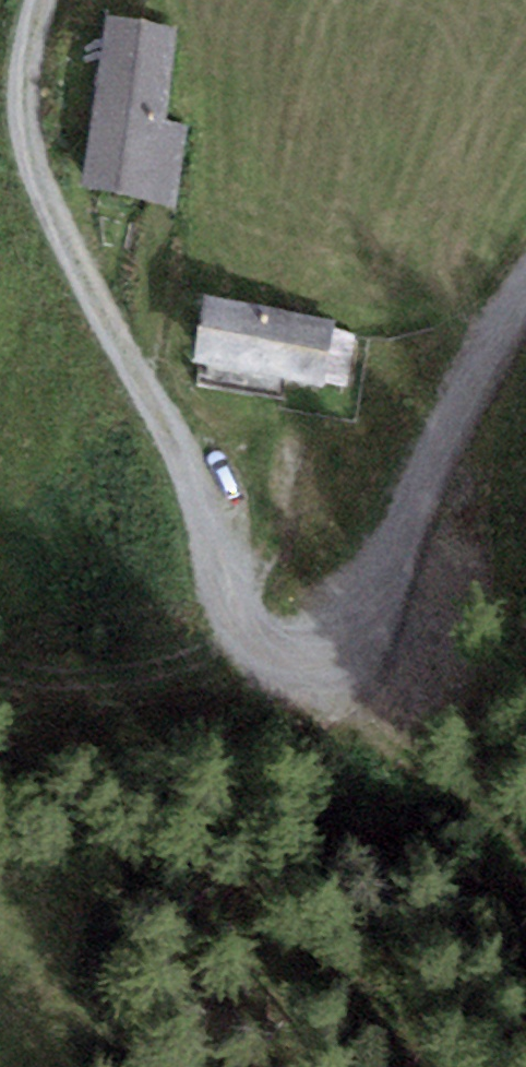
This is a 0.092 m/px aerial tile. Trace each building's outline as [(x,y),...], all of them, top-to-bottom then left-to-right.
[(178,24),(107,13),(81,186),(178,200),(189,124),(163,120),(178,24)] [(331,315),(203,298),(194,371),(321,388),(331,315)]
